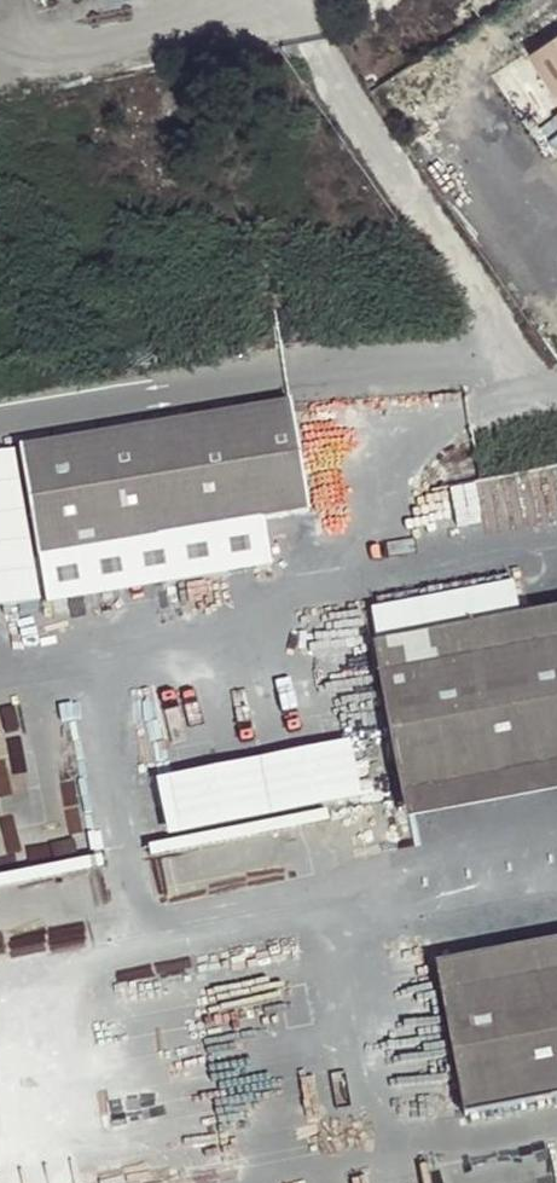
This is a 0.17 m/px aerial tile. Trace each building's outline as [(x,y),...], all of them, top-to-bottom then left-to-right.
[(521,57),(556,108),(556,34),(521,57)] [(292,395),(22,447),(38,545),(261,511),(309,503),(292,395)] [(0,451),(0,610),(47,603),(38,545),(22,447),(0,451)] [(261,511),(38,545),(47,603),(270,568),(261,511)] [(373,641),(513,611),(513,585),(372,612),(373,641)] [(529,645),(513,611),(373,641),(403,797),(556,767),(556,639),(529,645)] [(350,742),(143,777),(153,837),(262,819),(264,830),(313,822),(311,805),(360,797),(350,742)] [(436,964),(441,992),(556,970),(556,941),(436,964)] [(441,992),(465,1115),(556,1097),(556,970),(441,992)]
